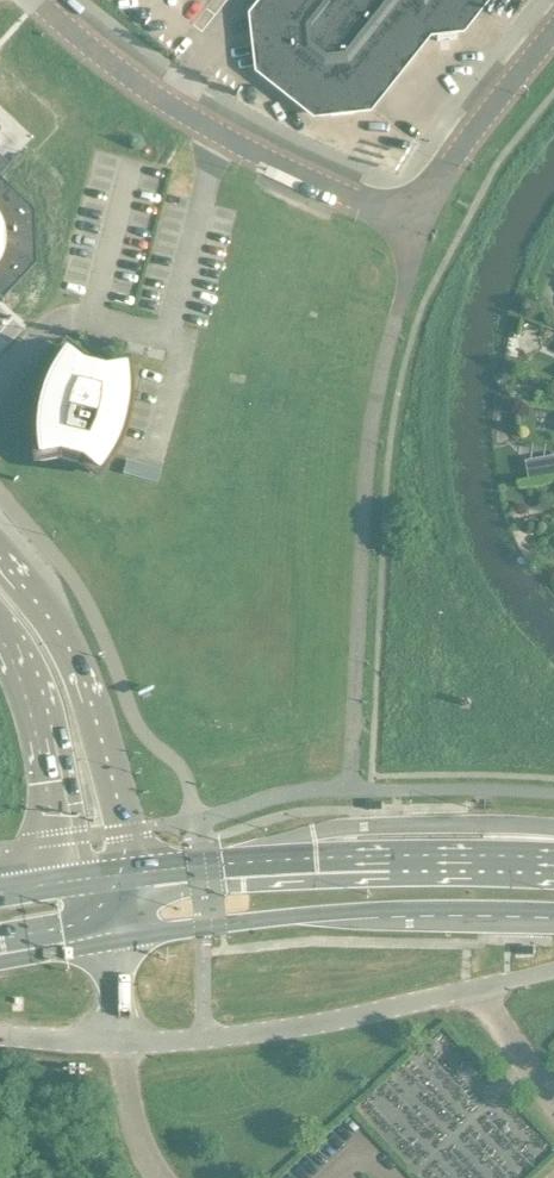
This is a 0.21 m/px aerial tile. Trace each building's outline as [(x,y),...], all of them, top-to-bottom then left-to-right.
[(254,17),(260,69),(314,112),(367,105),(426,31),(437,29),(437,36),(449,34),(449,28),(459,27),(481,0),(268,0),(254,17)] [(9,165),(0,156),(0,174),(9,165)] [(0,177),(0,299),(2,301),(4,298),(3,298),(36,263),(34,208),(0,177)] [(101,376),(80,370),(68,361),(60,372),(54,384),(48,397),(43,417),(41,439),(43,451),(43,460),(58,457),(79,463),(90,472),(101,456),(109,439),(114,421),(117,405),(117,389),(115,373),(101,376)] [(161,467),(128,459),(124,472),(157,481),(161,467)]
